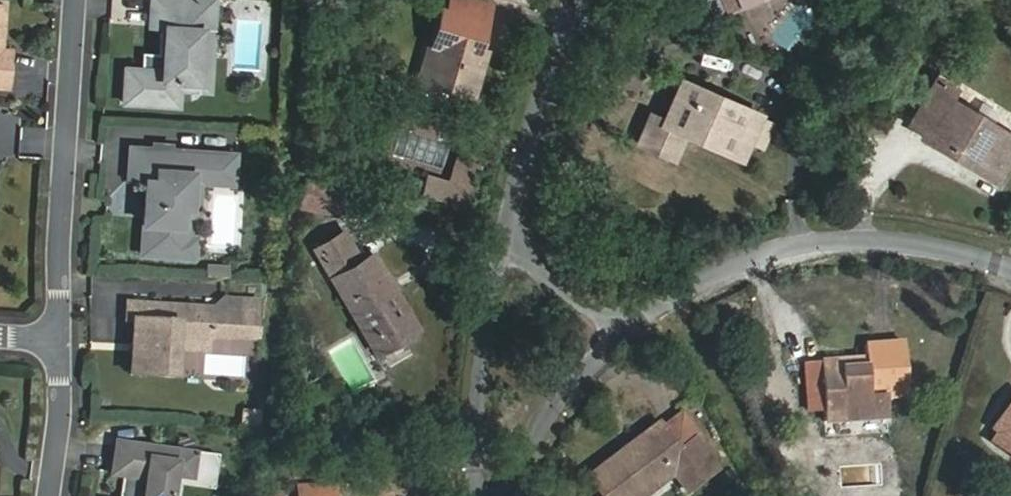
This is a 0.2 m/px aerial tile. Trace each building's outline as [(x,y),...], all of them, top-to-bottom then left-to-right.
[(190,3),(148,0),(145,32),(156,33),(155,42),(160,43),(159,61),(154,60),(138,59),(137,76),(121,74),(118,108),(175,112),(176,95),(177,88),(197,90),(199,58),(206,59),(208,36),(188,34),(190,3)] [(472,98),(486,54),(475,51),(491,3),(482,0),(451,0),(446,16),(438,14),(418,82),(472,98)] [(726,10),(751,0),(722,0),(726,10)] [(210,5),(190,3),(188,34),(208,36),(210,5)] [(9,96),(12,58),(2,57),(6,13),(0,12),(0,95),(9,96)] [(634,89),(645,66),(618,53),(607,77),(634,89)] [(177,88),(176,95),(203,97),(206,59),(199,58),(197,90),(177,88)] [(909,125),(922,133),(920,137),(944,152),(949,144),(997,174),(1010,152),(1010,138),(1010,137),(947,98),(953,89),(937,79),(909,125)] [(662,124),(741,158),(749,140),(760,117),(680,81),(662,124)] [(760,117),(749,140),(764,146),(773,124),(760,117)] [(992,182),(997,174),(949,144),(944,152),(992,182)] [(155,156),(131,154),(129,186),(147,187),(146,208),(151,211),(150,222),(145,224),(143,261),(181,263),(184,222),(184,214),(192,214),(195,177),(213,179),(214,160),(171,157),(171,152),(156,151),(155,156)] [(236,161),(214,160),(213,179),(195,177),(192,214),(184,214),(184,222),(181,263),(195,264),(196,244),(190,244),(191,222),(199,223),(201,189),(234,191),(236,161)] [(452,208),(462,167),(455,165),(450,187),(429,182),(424,201),(452,208)] [(466,212),(476,171),(462,167),(452,208),(466,212)] [(333,215),(339,192),(304,183),(298,206),(333,215)] [(382,344),(398,336),(415,326),(373,253),(360,260),(343,233),(313,251),(358,326),(368,320),(382,344)] [(229,275),(208,274),(207,285),(228,286),(229,275)] [(221,316),(129,310),(128,327),(135,327),(132,381),(175,384),(178,345),(179,330),(207,332),(208,345),(256,344),(258,308),(224,306),(223,315),(221,316)] [(358,326),(375,354),(400,341),(398,336),(382,344),(368,320),(358,326)] [(179,330),(178,345),(208,345),(207,332),(179,330)] [(842,411),(843,420),(887,418),(885,395),(867,395),(866,382),(884,380),(882,342),(865,343),(865,357),(819,359),(819,361),(804,363),(807,411),(823,411),(823,412),(842,411)] [(991,441),(1010,455),(1010,402),(991,428),(996,433),(991,441)] [(586,476),(601,495),(622,495),(651,474),(659,485),(673,474),(686,492),(714,470),(713,469),(694,442),(699,438),(682,413),(661,428),(658,423),(586,476)] [(268,434),(269,418),(259,417),(257,433),(268,434)] [(196,457),(118,448),(113,480),(124,481),(122,495),(173,495),(175,480),(193,483),(195,466),(196,457)] [(196,457),(195,466),(216,469),(217,460),(196,457)] [(622,495),(644,495),(659,485),(651,474),(622,495)] [(334,487),(297,489),(297,495),(334,495),(334,487)]
